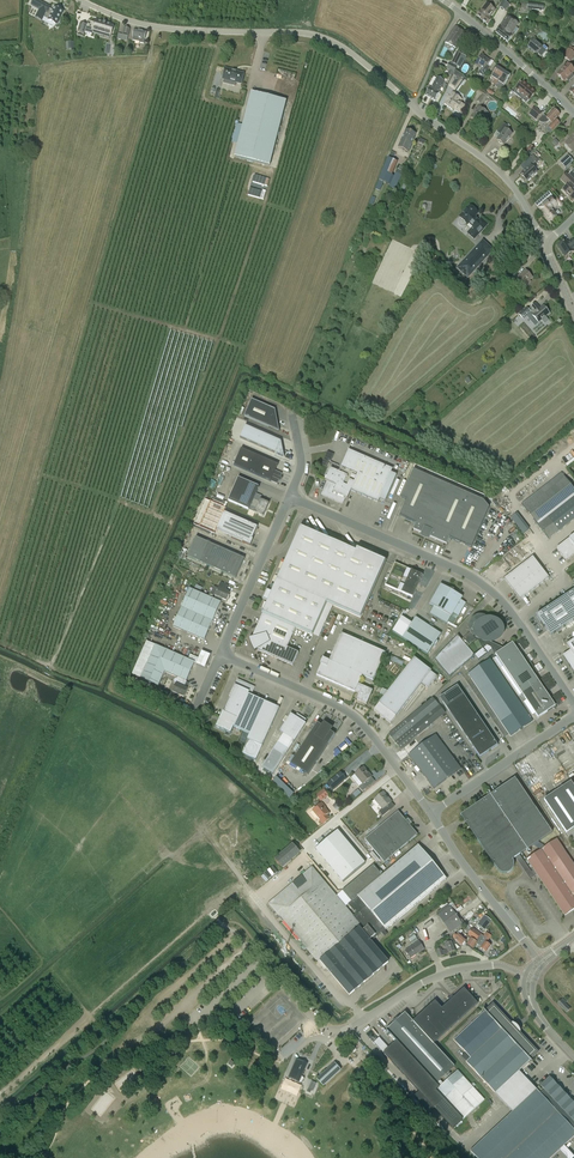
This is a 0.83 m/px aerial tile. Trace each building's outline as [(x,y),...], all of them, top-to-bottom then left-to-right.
[(48,21),(57,25),(64,11),(55,7),(53,11),(50,9),(50,7),(36,0),(35,0),(32,6),(39,10),(37,14),(36,18),(43,22),(45,17),(49,19),(48,21)] [(502,1),(499,7),(505,10),(508,4),(502,1)] [(496,11),(486,3),(480,11),(476,16),(488,25),(491,20),(489,19),(496,11)] [(544,5),(528,3),(527,9),(529,9),(528,13),(532,13),(532,9),(543,11),(544,5)] [(511,18),(507,16),(503,21),(500,28),(496,33),(508,42),(512,36),(512,37),(515,32),(514,32),(519,24),(516,21),(511,18)] [(81,24),(78,34),(84,36),(85,32),(92,35),(93,30),(111,35),(113,26),(96,21),(95,23),(89,21),(87,26),(81,24)] [(455,26),(446,40),(445,42),(447,43),(453,47),(457,49),(462,39),(465,34),(465,33),(463,31),(456,26),(455,26)] [(125,41),(126,35),(129,36),(130,29),(124,27),(122,40),(125,41)] [(140,42),(140,43),(144,44),(146,32),(134,30),(133,37),(134,37),(133,41),(140,42)] [(541,31),(537,37),(547,42),(550,36),(541,31)] [(543,48),(534,40),(528,47),(537,55),(538,54),(542,57),(548,50),(544,46),(543,48)] [(563,57),(570,62),(573,56),(573,53),(569,50),(568,49),(563,57)] [(451,63),(456,66),(461,54),(456,52),(451,63)] [(461,54),(456,66),(457,67),(461,68),(466,57),(461,54)] [(488,70),(485,68),(490,61),(483,55),(476,65),(481,69),(479,73),(484,77),(488,70)] [(454,73),(457,67),(450,64),(448,69),(454,73)] [(572,74),(573,72),(573,70),(568,64),(557,74),(564,81),(566,79),(569,82),(573,77),(573,76),(572,74)] [(492,83),(495,86),(504,71),(498,67),(491,78),(494,80),(492,83)] [(234,70),(226,68),(223,79),(232,82),(232,85),(235,86),(236,83),(242,84),(244,74),(237,72),(237,73),(234,72),(234,70)] [(510,75),(504,71),(495,86),(502,89),(504,86),(510,75)] [(452,110),(454,108),(460,113),(465,106),(460,102),(462,99),(455,94),(464,81),(462,80),(456,76),(449,86),(455,90),(453,93),(444,105),(452,110)] [(425,96),(436,101),(439,95),(438,95),(444,84),(445,82),(437,78),(431,88),(430,88),(425,96)] [(530,100),(536,93),(522,82),(516,89),(517,90),(514,93),(518,96),(521,93),(530,100)] [(476,103),(480,105),(484,99),(486,100),(489,94),(479,88),(476,93),(480,96),(476,102),(476,103)] [(238,144),(235,157),(270,166),(286,102),(252,93),(243,125),(237,123),(232,143),(238,144)] [(472,119),(477,122),(479,123),(484,116),(486,117),(488,112),(485,110),(481,107),(480,107),(479,106),(476,110),(471,118),(473,119),(472,119)] [(529,114),(536,120),(542,113),(535,107),(529,114)] [(539,121),(541,122),(543,123),(545,123),(547,122),(549,120),(552,123),(548,128),(552,132),(560,124),(556,120),(560,115),(554,109),(546,117),(544,115),(539,121)] [(504,145),(513,134),(507,129),(509,127),(503,123),(496,132),(501,135),(497,140),(499,141),(499,142),(502,144),(502,143),(504,145)] [(406,130),(398,147),(409,152),(413,143),(412,143),(416,134),(406,130)] [(565,144),(567,146),(569,148),(573,144),(573,135),(565,144)] [(530,145),(524,152),(528,156),(535,149),(530,145)] [(394,177),(392,176),(398,162),(393,160),(396,154),(391,152),(388,158),(379,181),(376,189),(380,191),(384,183),(390,185),(389,186),(395,189),(402,175),(401,174),(403,168),(399,166),(396,173),(394,177)] [(520,167),(525,171),(521,175),(527,182),(537,172),(531,165),(535,162),(536,163),(539,160),(538,159),(533,155),(531,157),(520,167)] [(567,155),(560,162),(565,169),(573,161),(567,155)] [(573,201),(573,199),(573,181),(567,173),(561,179),(566,184),(568,185),(563,190),(573,201)] [(255,174),(253,181),(268,186),(271,179),(255,174)] [(248,195),(265,199),(267,191),(251,187),(248,195)] [(542,210),(541,211),(550,222),(552,220),(556,217),(557,216),(553,210),(552,209),(557,204),(561,201),(558,197),(554,200),(551,197),(539,207),(542,210)] [(464,226),(465,225),(466,224),(468,226),(469,225),(473,228),(467,234),(474,241),(489,225),(481,218),(479,220),(476,217),(480,213),(470,205),(458,218),(460,219),(459,220),(459,222),(459,224),(460,225),(461,226),(463,226),(464,226)] [(561,244),(558,246),(565,257),(573,252),(573,251),(573,240),(568,243),(566,241),(561,244)] [(483,242),(458,270),(469,280),(495,252),(483,242)] [(437,258),(427,268),(433,273),(443,262),(437,258)] [(519,277),(516,274),(507,281),(512,286),(517,281),(523,287),(526,284),(527,285),(531,282),(530,281),(533,278),(526,270),(519,277)] [(523,320),(532,313),(533,314),(532,315),(537,321),(538,320),(540,322),(542,320),(545,323),(548,320),(546,317),(549,313),(543,306),(540,309),(536,304),(529,310),(527,308),(519,315),(523,320)] [(279,431),(276,418),(272,416),(275,410),(252,399),(244,416),(279,431)] [(280,441),(245,426),(240,438),(284,457),(283,449),(278,447),(280,441)] [(280,480),(281,478),(280,478),(282,474),(275,471),(278,465),(268,460),(262,458),(241,449),(234,466),(255,475),(271,482),(277,484),(279,480),(280,480)] [(393,470),(348,450),(339,472),(331,469),(326,480),(328,481),(322,495),(339,502),(342,497),(347,499),(351,491),(378,503),(379,502),(384,504),(397,475),(391,473),(393,470)] [(413,470),(401,497),(407,500),(400,516),(416,523),(413,530),(447,544),(449,538),(471,548),(489,507),(484,501),(413,470)] [(522,504),(534,520),(549,539),(573,520),(573,489),(573,488),(562,473),(522,504)] [(253,500),(254,498),(259,487),(238,478),(228,501),(249,510),(251,506),(256,508),(255,513),(263,516),(269,503),(260,499),(259,503),(253,500)] [(212,499),(224,505),(226,501),(214,496),(212,499)] [(212,503),(200,528),(215,534),(226,508),(212,503)] [(242,542),(250,546),(253,540),(252,539),(258,527),(224,512),(216,530),(243,542),(242,542)] [(287,648),(296,628),(312,635),(327,603),(360,618),(385,562),(357,549),(356,552),(335,543),(301,528),(272,592),(267,590),(263,599),(268,601),(261,617),(258,625),(252,638),(256,650),(276,658),(275,658),(293,666),(298,653),(287,648)] [(569,539),(568,540),(557,549),(566,561),(573,555),(573,535),(569,539)] [(236,579),(245,559),(208,542),(196,537),(187,557),(199,562),(236,579)] [(504,579),(520,600),(549,578),(533,557),(504,579)] [(395,563),(385,586),(413,597),(423,575),(395,563)] [(226,591),(228,586),(221,583),(215,596),(216,596),(215,600),(200,593),(203,588),(196,585),(194,590),(190,589),(177,618),(174,617),(173,620),(175,621),(173,627),(204,640),(221,603),(223,599),(226,601),(230,592),(226,591)] [(447,623),(451,617),(453,613),(458,616),(466,603),(461,600),(463,597),(455,593),(455,592),(455,591),(454,590),(453,589),(452,588),(451,588),(450,588),(449,588),(449,589),(448,589),(441,584),(429,604),(434,607),(430,614),(447,623)] [(536,617),(544,628),(545,627),(551,636),(573,621),(573,591),(536,617)] [(458,636),(435,659),(450,677),(475,656),(479,660),(492,649),(497,645),(490,642),(493,640),(495,639),(497,636),(498,633),(499,630),(499,627),(497,625),(496,622),(493,620),(485,616),(482,615),(479,615),(476,616),(473,618),(471,620),(469,623),(469,626),(469,629),(470,633),(461,640),(458,637),(458,636)] [(403,638),(412,624),(402,617),(393,631),(403,638)] [(428,654),(441,634),(416,618),(412,624),(403,638),(428,654)] [(329,661),(323,658),(320,664),(321,665),(316,676),(355,693),(355,692),(359,694),(357,700),(367,704),(373,691),(359,685),(362,676),(374,681),(386,653),(341,634),(329,661)] [(566,645),(570,651),(563,656),(573,673),(573,639),(566,645)] [(199,659),(198,658),(190,655),(188,659),(155,645),(147,641),(132,675),(141,679),(158,686),(164,672),(176,677),(173,683),(176,684),(172,693),(177,695),(177,694),(183,697),(187,689),(184,687),(195,662),(196,663),(197,663),(199,659)] [(497,645),(492,649),(509,674),(522,694),(539,682),(526,663),(513,643),(504,648),(497,645)] [(195,665),(204,669),(210,655),(201,651),(195,665)] [(391,655),(389,660),(402,665),(404,661),(391,655)] [(380,694),(385,696),(374,711),(391,724),(422,684),(428,689),(437,677),(431,672),(431,671),(414,658),(389,691),(383,688),(380,694)] [(532,722),(502,677),(490,660),(468,674),(480,692),(511,737),(532,722)] [(539,682),(522,694),(538,718),(556,706),(539,682)] [(223,712),(216,727),(230,734),(234,727),(250,734),(247,739),(248,740),(241,754),(256,760),(280,708),(248,694),(249,692),(235,685),(229,697),(230,697),(225,708),(224,712),(223,711),(223,712)] [(458,686),(440,698),(480,757),(498,745),(458,686)] [(404,748),(419,736),(446,713),(439,706),(433,698),(388,735),(393,740),(401,750),(402,749),(404,748)] [(274,749),(262,768),(273,775),(285,756),(295,741),(306,724),(304,723),(306,720),(297,714),(295,717),(291,714),(279,732),(284,734),(274,749)] [(317,723),(291,764),(308,775),(335,735),(330,731),(329,732),(322,727),(322,726),(317,723)] [(424,743),(409,755),(434,789),(461,769),(436,735),(432,738),(424,743)] [(345,739),(340,742),(342,748),(348,745),(345,739)] [(549,746),(543,750),(551,763),(558,759),(549,746)] [(538,775),(551,795),(544,800),(564,830),(573,823),(573,787),(571,782),(566,785),(552,766),(538,775)] [(363,792),(370,786),(366,781),(372,777),(364,767),(355,775),(363,784),(359,787),(363,792)] [(333,790),(346,779),(341,772),(327,784),(333,790)] [(279,776),(273,782),(289,800),(295,794),(279,776)] [(460,815),(498,870),(500,872),(502,873),(505,874),(508,873),(510,872),(512,870),(514,868),(514,865),(514,862),(513,860),(515,858),(530,880),(537,875),(565,916),(573,909),(573,865),(557,839),(527,860),(534,870),(531,872),(520,855),(552,833),(515,778),(490,795),(460,815)] [(329,796),(324,789),(316,795),(321,802),(329,796)] [(358,789),(352,794),(356,798),(361,793),(358,789)] [(383,816),(390,810),(386,806),(392,801),(384,792),(374,800),(382,809),(379,812),(383,816)] [(326,808),(322,803),(313,810),(318,817),(319,816),(321,820),(319,821),(323,825),(330,819),(327,815),(329,813),(325,809),(326,808)] [(418,835),(410,825),(412,823),(408,819),(406,821),(398,811),(365,839),(384,863),(418,835)] [(564,830),(573,844),(573,823),(564,830)] [(337,830),(315,849),(343,882),(365,863),(337,830)] [(374,864),(343,890),(352,901),(348,904),(356,914),(353,916),(362,926),(360,928),(371,942),(382,933),(384,931),(386,930),(401,917),(447,879),(436,867),(418,845),(383,875),(374,864)] [(282,869),(292,861),(283,851),(274,859),(282,869)] [(312,867),(269,904),(280,917),(281,917),(307,948),(307,949),(310,953),(353,916),(312,867)] [(458,928),(458,927),(459,929),(462,927),(461,925),(464,923),(461,919),(459,921),(450,907),(448,905),(437,913),(439,915),(438,915),(440,917),(451,933),(453,931),(455,933),(459,930),(458,928)] [(353,916),(310,953),(318,963),(319,963),(325,971),(328,968),(350,995),(389,962),(371,942),(360,928),(362,926),(353,916)] [(478,926),(485,931),(491,921),(484,916),(478,926)] [(487,943),(492,936),(486,932),(484,936),(473,928),(467,936),(471,938),(466,945),(473,949),(476,944),(481,947),(480,948),(487,953),(491,946),(487,943)] [(411,942),(417,938),(414,934),(408,938),(411,942)] [(457,935),(456,934),(452,938),(462,946),(466,941),(458,934),(457,935)] [(452,942),(449,943),(448,940),(443,942),(444,944),(446,950),(442,951),(441,949),(437,950),(439,957),(455,951),(454,948),(456,947),(453,941),(452,942)] [(424,949),(419,941),(405,951),(411,958),(424,949)] [(418,1017),(413,1022),(433,1044),(478,1003),(467,992),(464,988),(454,997),(453,996),(450,998),(448,996),(447,997),(451,1001),(442,1009),(435,1001),(427,1008),(423,1013),(418,1017)] [(567,1013),(571,1009),(566,1004),(562,999),(558,1003),(567,1013)] [(520,1032),(519,1029),(518,1026),(515,1024),(512,1023),(512,1024),(514,1026),(512,1027),(494,1008),(487,1014),(485,1011),(480,1015),(454,1040),(470,1058),(466,1062),(495,1093),(519,1071),(530,1060),(532,1062),(528,1057),(535,1051),(517,1032),(518,1030),(520,1032)] [(398,1041),(385,1053),(389,1058),(449,1124),(454,1128),(463,1120),(485,1100),(458,1070),(443,1084),(440,1080),(443,1077),(446,1080),(451,1074),(449,1072),(454,1067),(433,1044),(413,1022),(405,1014),(387,1030),(398,1041)] [(308,1064),(297,1059),(289,1078),(299,1083),(308,1064)] [(334,1063),(317,1079),(323,1087),(341,1070),(334,1063)] [(549,1077),(540,1086),(544,1089),(540,1093),(519,1071),(495,1093),(512,1112),(470,1151),(477,1157),(551,1157),(573,1137),(573,1130),(573,1104),(549,1077)]
